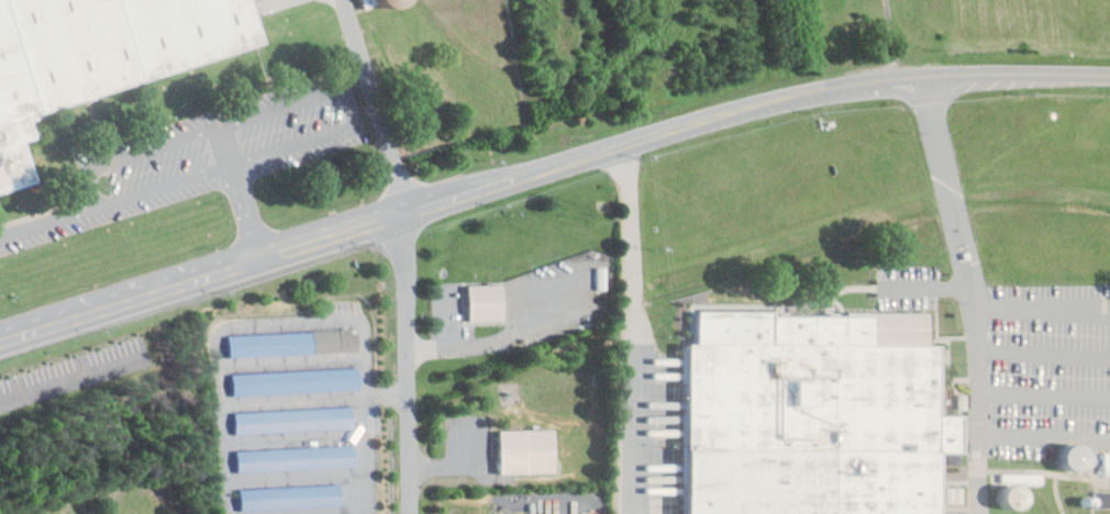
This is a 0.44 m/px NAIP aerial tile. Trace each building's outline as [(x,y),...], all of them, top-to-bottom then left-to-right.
[(40,183),(0,196),(0,0),(248,0),(263,45),(34,118),(42,139),(27,144),(40,183)] [(507,319),(506,283),(470,284),(471,320),(507,319)] [(934,448),(955,448),(956,413),(932,413),(932,343),(922,343),(922,310),(689,309),(689,342),(681,342),(680,513),(934,513),(934,448)] [(234,355),(361,351),(361,329),(234,333),(234,355)] [(236,372),(237,394),(362,389),(362,367),(236,372)] [(238,411),(239,433),(354,427),(353,406),(238,411)] [(501,428),(503,472),(559,472),(559,427),(501,428)] [(1096,467),(1096,443),(1071,443),(1071,468),(1096,467)] [(239,470),(356,466),(355,444),(238,449),(239,470)] [(1033,484),(1046,484),(1046,472),(1005,472),(1005,481),(1012,481),(1012,500),(1027,500),(1027,503),(1033,503),(1033,484)] [(340,505),(340,484),(241,487),(242,509),(340,505)] [(1109,506),(1109,490),(1097,490),(1096,506),(1109,506)]
